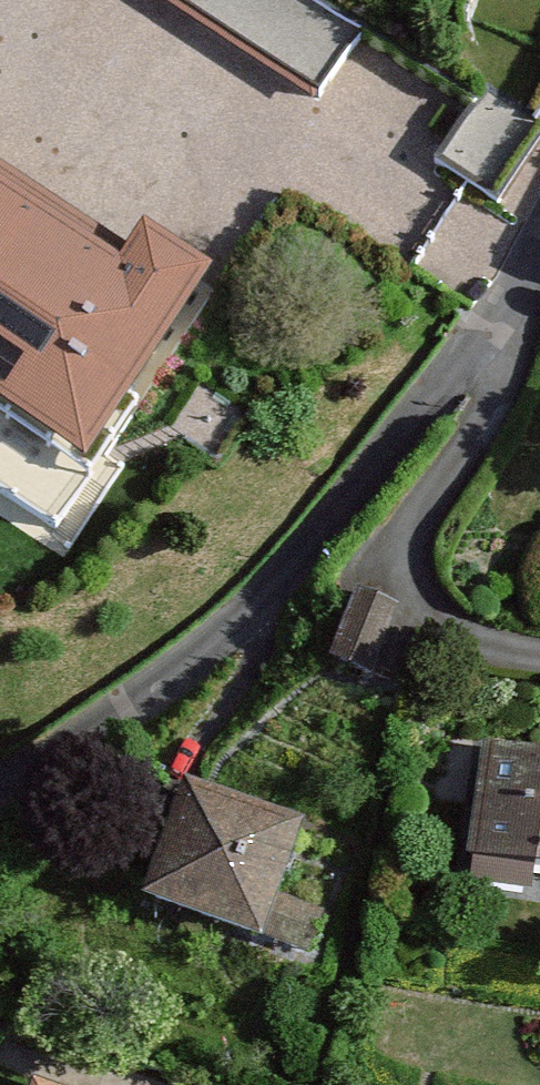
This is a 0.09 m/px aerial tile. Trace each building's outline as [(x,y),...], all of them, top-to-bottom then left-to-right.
[(320,99),(368,27),(326,0),(170,0),(320,99)] [(88,467),(212,275),(144,231),(120,268),(0,191),(0,410),(88,467)] [(323,655),(363,675),(395,608),(355,589),(323,655)] [(491,780),(480,885),(539,892),(539,785),(491,780)] [(298,829),(190,792),(148,915),(263,953),(270,932),(313,947),(328,904),(278,887),(298,829)] [(32,1084),(77,1084),(36,1072),(32,1084)]
